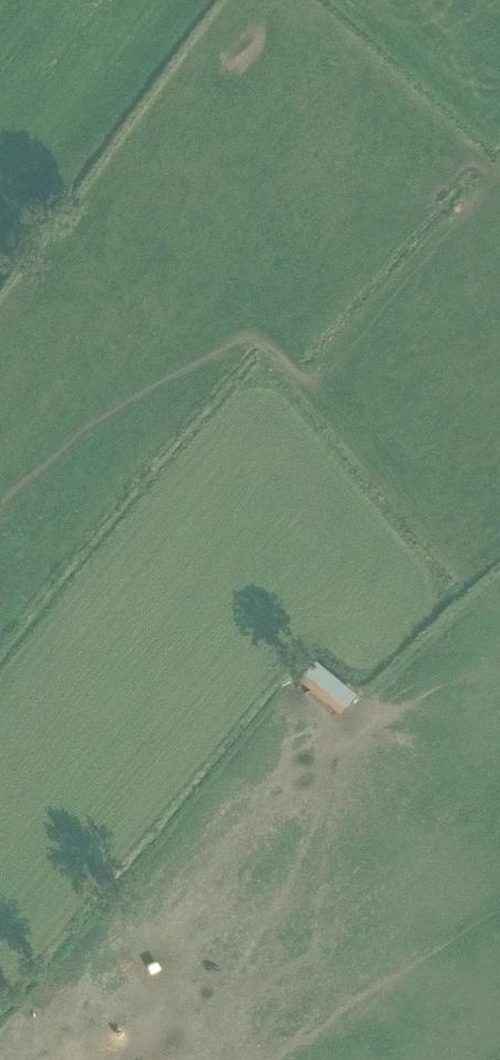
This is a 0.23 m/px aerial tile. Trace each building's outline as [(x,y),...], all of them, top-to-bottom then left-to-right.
[(354,698),(314,664),(298,683),(339,717),(354,698)]
